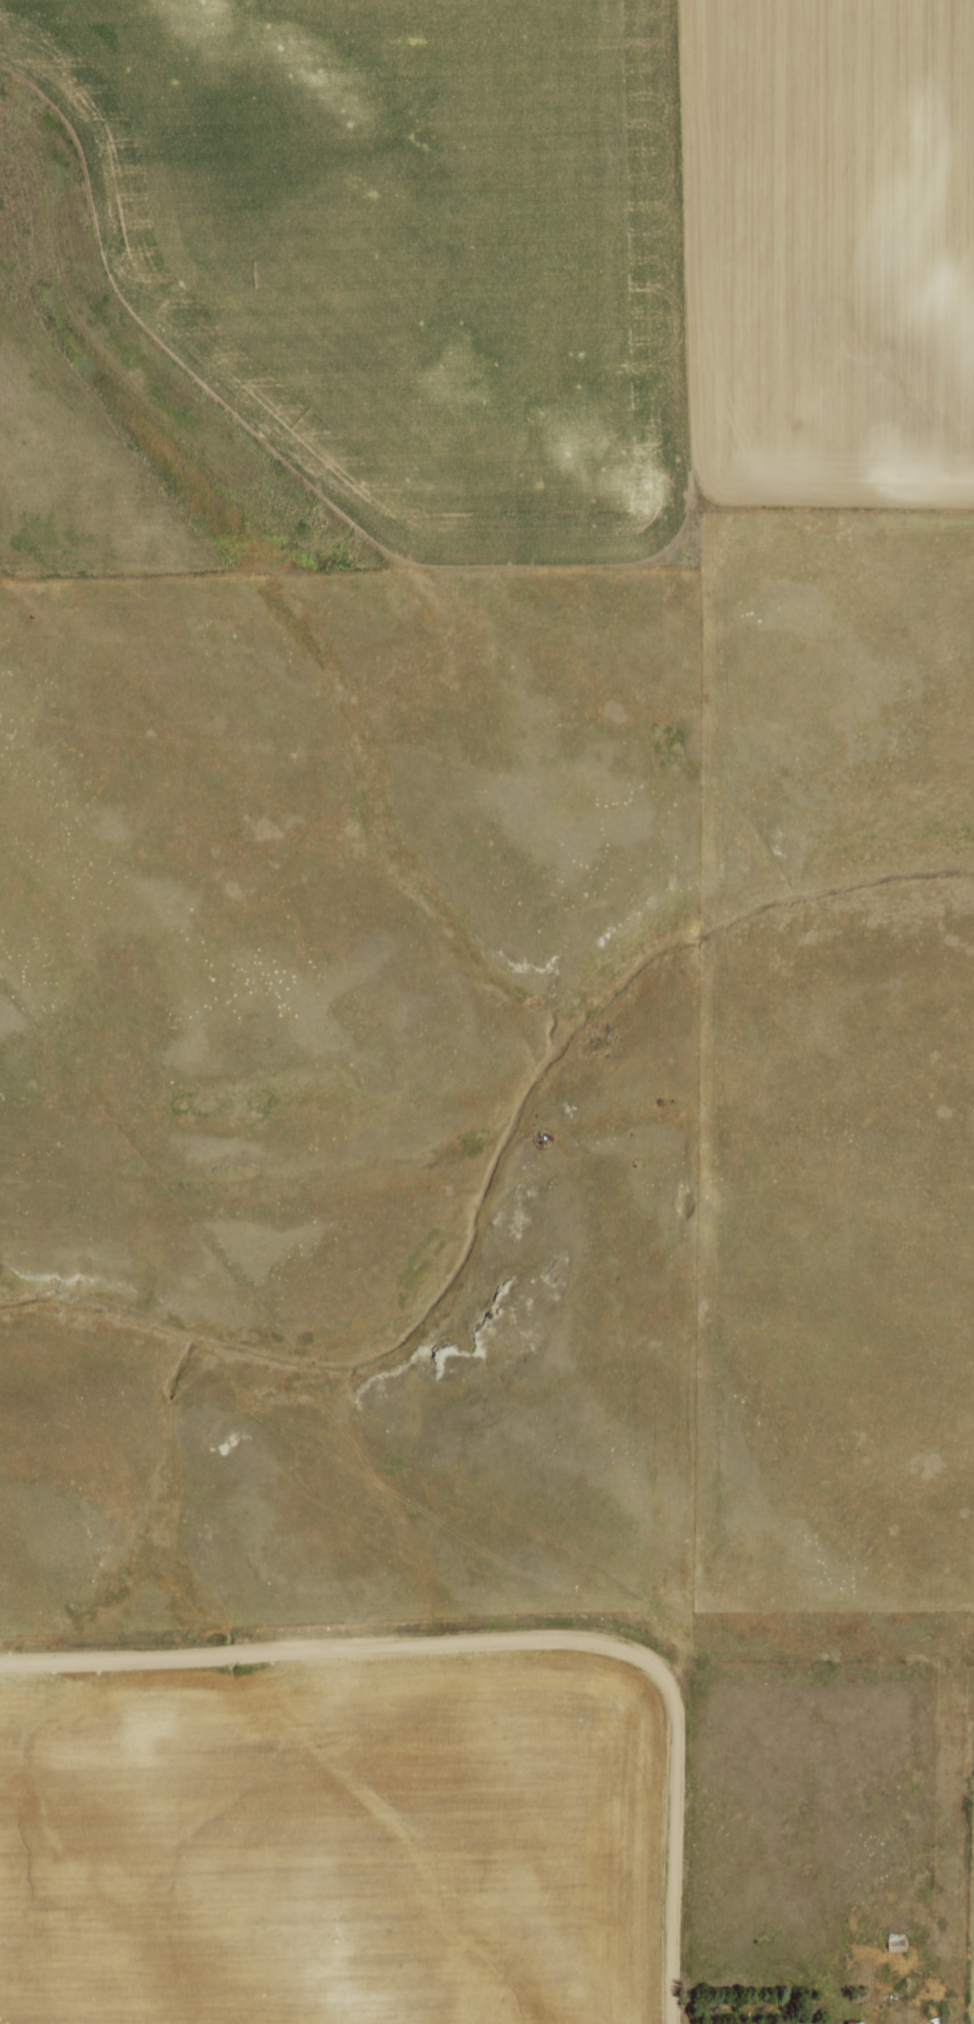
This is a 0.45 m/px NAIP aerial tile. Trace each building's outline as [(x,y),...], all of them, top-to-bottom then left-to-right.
[(903,1945),(902,1935),(884,1936),(885,1946),(903,1945)]
